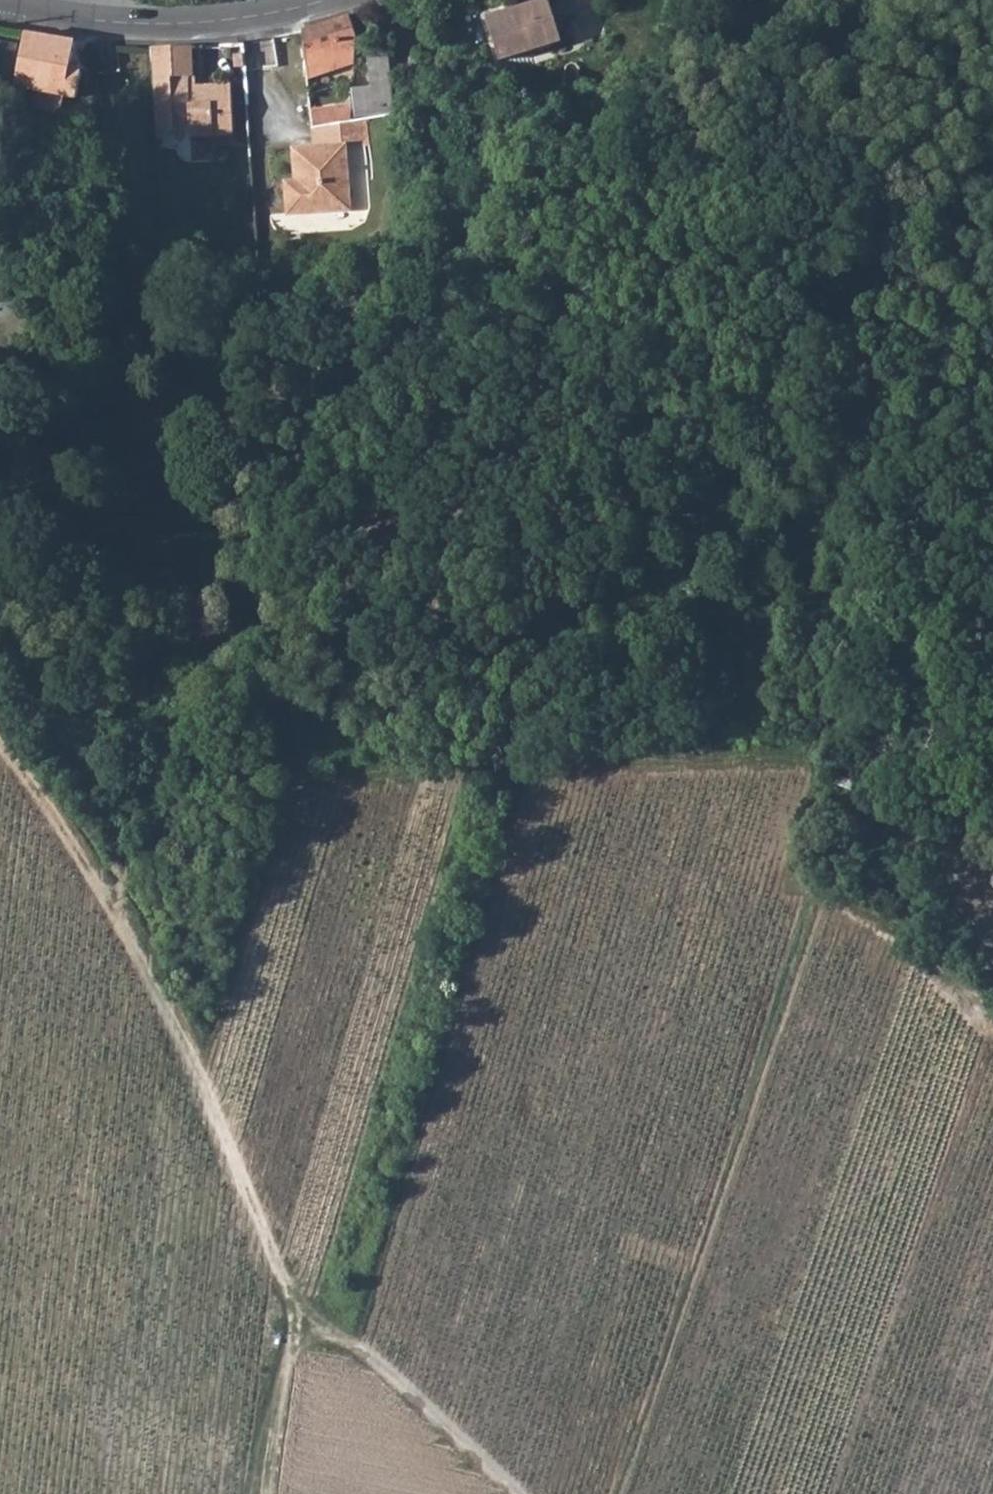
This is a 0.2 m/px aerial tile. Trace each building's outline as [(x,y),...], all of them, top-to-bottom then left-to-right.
[(549,2),(487,19),(500,64),(561,45),(549,2)] [(347,16),(301,32),(304,57),(305,72),(355,61),(356,39),(347,16)] [(13,75),(18,45),(0,43),(0,73),(13,75)] [(154,84),(154,90),(157,138),(166,137),(171,124),(171,121),(188,121),(189,136),(232,135),(230,86),(229,82),(185,83),(185,75),(191,75),(189,45),(147,47),(151,64),(154,84)] [(353,96),(352,102),(355,119),(390,114),(387,98),(390,97),(388,79),(389,77),(387,58),(367,61),(371,93),(353,96)] [(352,110),(309,113),(311,128),(351,124),(352,110)] [(344,148),(314,149),(317,165),(324,212),(347,211),(344,148)] [(314,149),(295,150),(296,167),(317,165),(314,149)] [(317,165),(296,167),(296,183),(286,184),(288,213),(324,212),(317,165)]
